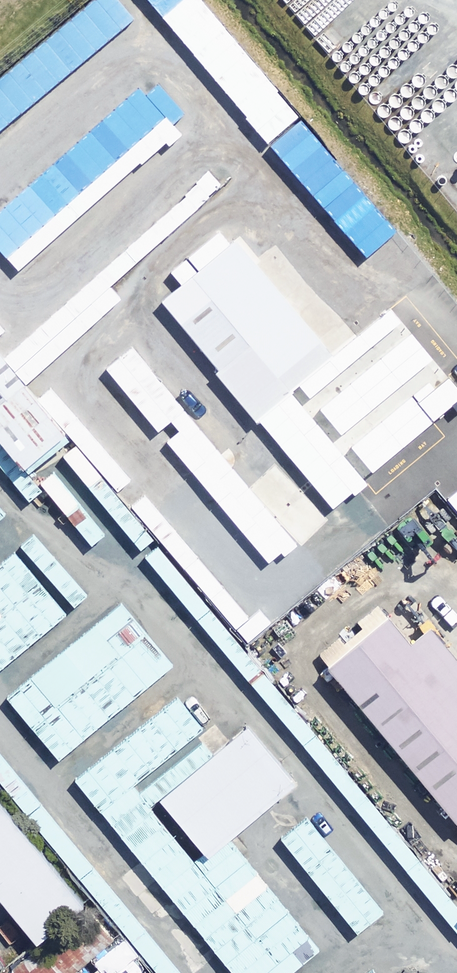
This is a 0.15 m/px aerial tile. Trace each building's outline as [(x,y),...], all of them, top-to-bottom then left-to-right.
[(297,119),(197,0),(149,0),(268,143),(297,119)] [(108,5),(0,91),(0,142),(133,36),(108,5)] [(152,80),(0,212),(0,245),(20,268),(177,133),(171,125),(182,116),(152,80)] [(297,119),(268,143),(347,237),(375,214),(297,119)] [(105,321),(91,305),(223,187),(213,175),(81,293),(2,360),(0,358),(0,441),(27,473),(68,439),(25,388),(105,321)] [(341,365),(243,246),(160,314),(257,433),(341,365)] [(389,329),(296,405),(368,493),(456,420),(456,411),(389,329)] [(185,411),(134,348),(108,370),(159,432),(185,411)] [(52,388),(39,399),(119,494),(132,483),(52,388)] [(252,482),(211,437),(132,507),(144,519),(156,519),(181,547),(252,482)] [(320,582),(293,550),(259,577),(286,610),(320,582)] [(169,674),(119,613),(3,707),(53,768),(169,674)] [(400,621),(336,673),(456,821),(456,691),(400,621)] [(214,738),(185,703),(77,791),(153,883),(185,857),(139,800),(214,738)] [(297,794),(252,738),(168,806),(213,862),(297,794)] [(0,805),(0,904),(39,951),(87,912),(0,805)] [(227,857),(167,906),(222,972),(248,972),(264,960),(275,972),(291,972),(309,958),(227,857)]
